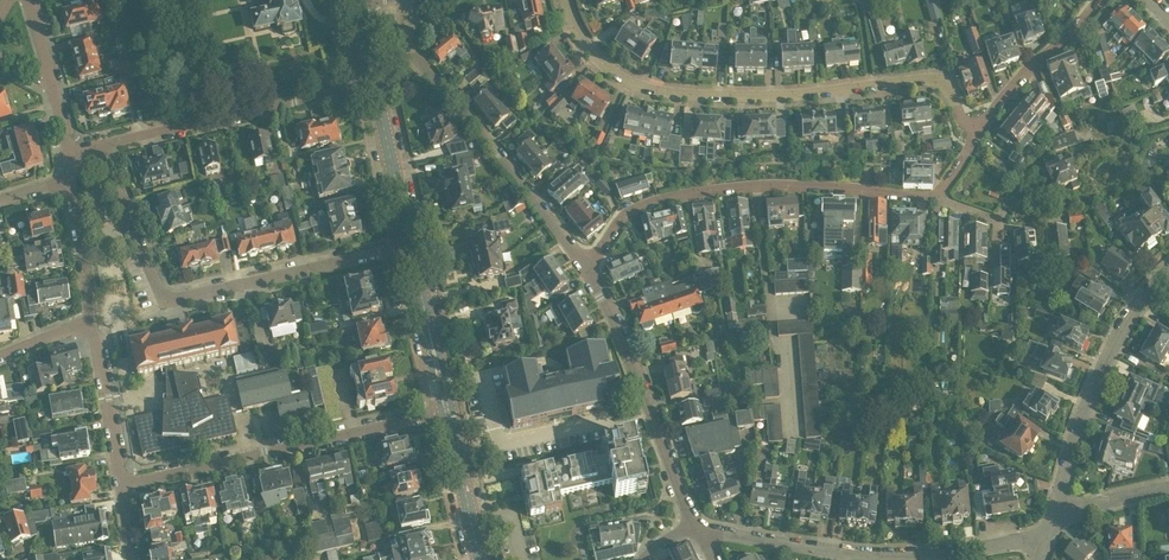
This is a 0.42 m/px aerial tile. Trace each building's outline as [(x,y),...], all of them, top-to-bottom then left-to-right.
[(82,3),(88,24),(89,24),(97,22),(98,25),(105,24),(99,0),(93,0),(82,3)] [(252,15),(253,19),(251,21),(252,25),(254,26),(255,30),(276,26),(276,29),(281,28),(283,35),(284,36),(294,34),(295,32),(294,25),(300,23),(299,20),(301,17),(300,13),(297,11),(296,9),(294,9),(291,0),(267,0),(269,11),(252,15)] [(526,30),(532,29),(533,29),(543,27),(541,19),(542,19),(538,0),(526,0),(519,1),(524,23),(526,30)] [(623,0),(595,0),(597,9),(619,2),(623,0)] [(633,0),(625,0),(624,0),(629,12),(636,10),(633,0)] [(636,10),(639,10),(638,5),(651,0),(633,0),(636,10)] [(936,0),(925,0),(931,22),(941,20),(936,0)] [(1045,3),(1044,3),(1053,10),(1061,0),(1041,0),(1045,3)] [(88,24),(82,3),(80,3),(80,1),(70,3),(72,10),(63,12),(66,29),(80,26),(82,35),(91,33),(89,24),(88,24)] [(107,10),(116,8),(114,2),(106,3),(107,10)] [(1021,13),(1018,6),(1010,9),(1015,22),(1017,29),(1014,30),(1016,37),(1019,36),(1023,46),(1034,42),(1033,41),(1043,37),(1036,15),(1033,8),(1021,13)] [(495,31),(503,30),(498,8),(484,12),(483,14),(476,10),(469,22),(479,28),(479,34),(481,34),(482,37),(482,38),(483,39),(484,40),(486,41),(487,40),(489,40),(490,38),(490,37),(490,35),(489,32),(491,32),(490,29),(494,28),(495,31)] [(1119,32),(1134,17),(1126,9),(1125,10),(1122,8),(1118,12),(1117,12),(1107,21),(1108,22),(1102,28),(1107,33),(1113,27),(1119,32)] [(1134,17),(1119,32),(1112,39),(1118,44),(1122,40),(1123,41),(1125,39),(1129,43),(1145,28),(1134,17)] [(628,53),(640,36),(633,31),(636,28),(630,24),(628,27),(628,26),(615,44),(628,53)] [(711,38),(718,39),(725,39),(727,25),(718,24),(717,32),(712,31),(711,38)] [(973,55),(983,52),(984,51),(976,28),(965,32),(973,55)] [(750,29),(750,35),(750,71),(765,71),(765,49),(756,49),(756,29),(750,29)] [(1141,59),(1159,41),(1147,30),(1132,46),(1139,53),(1137,55),(1141,59)] [(644,31),(640,36),(628,53),(641,62),(653,45),(657,40),(644,31)] [(797,70),(795,34),(795,31),(786,32),(788,49),(781,49),(782,71),(797,70)] [(91,33),(82,35),(84,42),(71,46),(73,54),(71,56),(72,61),(75,62),(75,63),(96,57),(94,49),(100,47),(98,39),(95,39),(93,32),(91,33)] [(795,34),(797,70),(812,69),(811,55),(816,55),(815,44),(809,45),(809,48),(802,48),(801,34),(795,34)] [(527,35),(515,37),(519,53),(531,50),(527,35)] [(750,71),(750,35),(744,35),(745,49),(735,49),(735,71),(750,71)] [(909,62),(907,62),(908,66),(924,61),(916,35),(900,39),(901,43),(904,42),(909,62)] [(1106,45),(1103,35),(1097,37),(1102,50),(1104,47),(1106,46),(1106,45)] [(470,58),(466,53),(460,46),(459,46),(450,36),(444,41),(440,37),(431,45),(435,49),(431,52),(440,62),(453,51),(460,59),(464,64),(470,58)] [(515,37),(505,40),(508,56),(519,54),(515,37)] [(1018,61),(1011,39),(998,44),(998,43),(985,48),(993,70),(995,69),(996,71),(1004,68),(1003,67),(1005,66),(1005,65),(1018,61)] [(840,40),(836,40),(831,41),(832,48),(823,49),(826,67),(843,65),(841,47),(840,40)] [(1138,62),(1138,63),(1142,67),(1145,63),(1147,61),(1153,67),(1155,67),(1162,60),(1164,63),(1168,57),(1168,52),(1159,41),(1141,59),(1138,62)] [(904,42),(901,43),(886,47),(886,48),(881,49),(887,68),(892,67),(907,62),(909,62),(904,42)] [(687,47),(688,47),(688,44),(682,43),(681,47),(672,46),(670,67),(685,68),(684,70),(685,70),(687,47)] [(696,48),(688,47),(687,47),(685,70),(695,71),(695,69),(700,70),(702,48),(702,45),(696,45),(696,48)] [(857,45),(841,47),(843,65),(859,63),(857,45)] [(702,48),(700,70),(715,71),(717,50),(718,46),(711,46),(710,49),(702,48)] [(545,75),(562,61),(552,48),(534,62),(545,75)] [(667,61),(668,49),(663,49),(659,60),(667,61)] [(519,56),(523,64),(533,58),(529,51),(519,56)] [(1058,62),(1073,100),(1080,98),(1082,101),(1092,98),(1088,88),(1083,90),(1073,65),(1077,63),(1075,56),(1071,58),(1070,57),(1058,62)] [(96,57),(75,63),(76,64),(74,66),(75,71),(78,72),(80,80),(101,74),(96,57)] [(1138,63),(1138,62),(1135,59),(1130,64),(1127,68),(1128,69),(1132,68),(1133,67),(1134,68),(1138,63)] [(562,61),(545,75),(550,82),(545,87),(549,93),(575,72),(566,60),(563,63),(562,61)] [(118,64),(121,75),(121,76),(132,73),(129,61),(118,64)] [(965,64),(967,69),(959,71),(965,92),(966,92),(968,97),(977,94),(977,92),(988,88),(980,64),(974,66),(972,61),(965,64)] [(1073,100),(1058,62),(1046,67),(1061,105),(1073,100)] [(243,78),(241,66),(233,68),(235,80),(243,78)] [(1110,80),(1109,76),(1105,67),(1098,69),(1102,82),(1094,84),(1099,99),(1108,96),(1104,85),(1111,83),(1110,80)] [(1164,72),(1162,69),(1148,75),(1149,75),(1144,77),(1149,86),(1153,85),(1154,87),(1164,82),(1167,88),(1168,87),(1168,70),(1164,72)] [(464,79),(469,85),(469,86),(481,77),(475,70),(464,79)] [(484,84),(486,83),(490,79),(485,73),(481,77),(479,78),(484,84)] [(97,83),(99,94),(84,97),(88,114),(110,109),(105,87),(106,87),(104,81),(97,83)] [(115,85),(106,87),(105,87),(110,109),(111,114),(129,110),(122,82),(114,84),(115,85)] [(484,116),(498,104),(488,92),(491,90),(486,83),(473,93),(479,99),(474,103),(484,116)] [(585,110),(597,93),(585,84),(569,107),(574,111),(578,105),(585,110)] [(1152,100),(1160,97),(1159,93),(1161,92),(1160,88),(1151,92),(1153,95),(1150,96),(1152,100)] [(549,109),(558,99),(552,93),(543,102),(549,109)] [(597,93),(585,110),(579,118),(584,122),(590,114),(598,119),(610,102),(597,93)] [(9,114),(3,94),(0,95),(0,117),(9,114)] [(1021,107),(1045,127),(1048,124),(1044,121),(1052,112),(1055,108),(1050,95),(1038,101),(1031,95),(1021,107)] [(558,99),(549,109),(547,111),(554,118),(568,105),(560,98),(558,100),(558,99)] [(139,99),(132,101),(134,108),(141,107),(139,99)] [(913,104),(917,134),(923,133),(922,129),(928,128),(930,125),(928,102),(913,104)] [(498,104),(484,116),(495,128),(501,123),(506,130),(517,120),(511,114),(508,116),(498,104)] [(917,134),(913,104),(899,106),(901,126),(908,125),(909,127),(912,135),(917,134)] [(1079,105),(1074,107),(1077,115),(1082,114),(1079,105)] [(1045,127),(1021,107),(1011,119),(1034,137),(1042,126),(1045,128),(1045,127)] [(1133,107),(1121,111),(1126,125),(1138,121),(1133,107)] [(882,109),(867,111),(870,130),(885,128),(882,109)] [(638,137),(643,112),(642,112),(642,113),(627,110),(623,132),(632,133),(632,136),(638,137)] [(870,130),(867,111),(852,112),(855,132),(870,130)] [(643,112),(638,137),(652,140),(653,137),(657,116),(652,115),(652,114),(643,112)] [(817,116),(819,135),(835,134),(833,114),(817,116)] [(455,156),(468,153),(467,149),(464,143),(457,135),(447,122),(444,125),(440,116),(429,121),(433,130),(429,131),(433,147),(441,145),(441,146),(445,144),(451,157),(455,156)] [(657,116),(653,137),(661,139),(659,149),(679,153),(680,146),(680,138),(669,136),(672,119),(657,116)] [(819,135),(817,116),(801,117),(803,137),(819,135)] [(1071,124),(1067,116),(1060,120),(1063,127),(1071,124)] [(707,140),(708,120),(691,119),(690,139),(707,140)] [(759,137),(758,119),(742,120),(742,129),(738,130),(738,138),(743,137),(743,138),(759,137)] [(759,137),(775,137),(774,119),(758,119),(759,137)] [(1034,137),(1011,119),(997,137),(1006,144),(1010,139),(1023,149),(1028,143),(1029,144),(1033,138),(1034,137)] [(723,141),(724,126),(724,121),(708,120),(707,140),(723,141)] [(1105,125),(1108,135),(1125,130),(1122,120),(1105,125)] [(334,153),(332,143),(339,142),(334,121),(316,125),(322,155),(334,153)] [(322,155),(316,125),(297,129),(302,150),(317,147),(317,150),(319,156),(322,155)] [(11,155),(13,154),(38,147),(32,127),(14,132),(17,140),(7,143),(11,155)] [(1054,152),(1080,144),(1093,140),(1088,127),(1074,132),(1074,131),(1068,133),(1050,141),(1054,152)] [(894,133),(894,134),(896,152),(904,151),(902,132),(894,133)] [(605,136),(599,133),(598,133),(593,145),(600,147),(605,136)] [(526,166),(540,155),(530,143),(533,141),(527,134),(516,143),(521,150),(516,154),(526,166)] [(274,165),(267,135),(249,139),(254,162),(264,159),(265,167),(274,165)] [(614,143),(608,140),(605,139),(599,153),(608,156),(614,143)] [(186,148),(185,140),(177,142),(178,149),(186,148)] [(819,142),(820,150),(828,149),(827,141),(819,142)] [(820,150),(819,142),(812,143),(813,151),(820,150)] [(205,176),(219,172),(218,167),(219,167),(214,145),(198,149),(203,171),(204,170),(205,176)] [(637,147),(630,146),(629,154),(635,155),(637,147)] [(680,146),(679,153),(679,163),(692,164),(693,147),(680,146)] [(13,154),(15,161),(0,166),(3,177),(13,174),(12,173),(15,172),(15,173),(43,166),(38,147),(13,154)] [(287,147),(281,148),(279,148),(283,165),(291,163),(287,147)] [(651,149),(645,148),(642,160),(649,161),(651,149)] [(455,156),(458,172),(441,175),(445,195),(477,188),(477,185),(471,187),(470,183),(467,184),(466,178),(475,176),(473,169),(471,169),(471,167),(473,166),(470,152),(468,153),(455,156)] [(314,179),(346,172),(348,172),(350,169),(349,164),(346,161),(344,162),(342,153),(310,160),(314,179)] [(1023,162),(1013,154),(1008,162),(1018,168),(1023,162)] [(545,160),(540,155),(526,166),(537,179),(546,172),(551,178),(562,169),(556,161),(554,159),(549,159),(545,160)] [(903,166),(902,188),(932,189),(933,170),(933,161),(932,161),(930,161),(920,161),(921,157),(904,157),(904,166),(903,166)] [(1142,158),(1137,169),(1148,168),(1148,157),(1142,158)] [(1079,188),(1076,181),(1077,181),(1074,173),(1078,172),(1076,167),(1072,169),(1071,165),(1068,158),(1044,167),(1045,168),(1040,170),(1044,180),(1049,179),(1054,190),(1070,184),(1073,190),(1079,188)] [(144,190),(152,188),(151,183),(169,179),(165,161),(155,163),(154,160),(148,162),(147,160),(137,163),(137,164),(135,166),(136,171),(139,172),(141,185),(143,184),(144,190)] [(296,161),(298,168),(306,167),(304,160),(296,161)] [(791,161),(791,174),(801,174),(801,161),(791,161)] [(553,199),(584,172),(578,165),(571,171),(570,170),(547,191),(553,199)] [(348,182),(346,172),(314,179),(319,199),(350,192),(350,191),(355,190),(353,181),(348,182)] [(585,172),(584,172),(553,199),(560,206),(584,186),(592,180),(585,172)] [(281,189),(285,188),(283,175),(270,177),(272,190),(281,189)] [(620,200),(649,191),(646,185),(653,183),(650,175),(644,177),(644,178),(616,187),(620,200)] [(611,188),(602,178),(596,183),(605,194),(611,188)] [(302,190),(310,188),(309,180),(301,182),(302,190)] [(288,185),(288,187),(290,193),(302,190),(301,182),(288,185)] [(235,191),(233,183),(213,187),(215,195),(235,191)] [(285,188),(281,189),(286,211),(294,209),(288,187),(285,188)] [(1153,240),(1160,235),(1161,237),(1165,237),(1168,233),(1168,225),(1152,203),(1159,198),(1154,192),(1149,189),(1144,187),(1137,192),(1143,200),(1139,203),(1146,212),(1137,218),(1153,240)] [(477,188),(445,195),(447,203),(450,202),(452,212),(473,207),(472,207),(481,205),(479,198),(471,199),(470,196),(472,195),(472,192),(478,190),(477,188)] [(507,214),(512,211),(524,206),(515,188),(503,194),(507,202),(502,205),(507,214)] [(160,218),(181,209),(177,201),(182,199),(179,192),(154,202),(157,209),(156,209),(160,218)] [(824,232),(853,232),(853,220),(854,220),(854,204),(844,204),(844,198),(832,198),(832,204),(822,203),(821,215),(824,215),(824,219),(818,219),(818,231),(824,231),(824,232)] [(796,200),(780,202),(783,228),(789,228),(789,223),(798,222),(796,200)] [(587,240),(603,227),(595,216),(594,216),(582,201),(574,207),(572,204),(564,210),(567,213),(566,214),(578,229),(587,240)] [(731,238),(729,239),(730,245),(739,244),(740,250),(740,251),(744,250),(753,249),(752,236),(751,236),(747,201),(737,202),(740,231),(738,231),(738,238),(731,238)] [(311,229),(357,218),(355,213),(360,212),(357,202),(353,203),(353,202),(326,208),(328,217),(319,219),(315,216),(311,217),(309,221),(310,222),(297,225),(299,232),(306,230),(310,229),(311,229)] [(737,202),(726,203),(730,232),(731,232),(738,231),(740,231),(737,202)] [(780,202),(765,203),(768,230),(783,229),(783,228),(780,202)] [(861,245),(868,246),(878,246),(878,244),(880,244),(880,239),(881,239),(881,228),(885,228),(885,202),(869,202),(868,237),(862,237),(861,245)] [(718,252),(720,259),(726,258),(725,251),(726,251),(722,221),(714,222),(713,213),(715,213),(714,207),(712,207),(712,205),(702,206),(704,224),(706,223),(708,240),(712,239),(714,252),(718,252)] [(704,224),(702,206),(692,208),(698,255),(714,253),(714,252),(712,239),(708,240),(706,223),(704,224)] [(187,207),(181,209),(160,218),(163,227),(164,227),(167,233),(192,223),(189,216),(190,215),(187,207)] [(670,213),(670,214),(674,227),(668,228),(670,237),(676,236),(677,241),(687,239),(686,233),(680,210),(670,213)] [(891,210),(891,214),(891,237),(901,237),(901,247),(924,247),(925,215),(916,215),(916,210),(891,210)] [(1068,215),(1069,223),(1070,225),(1083,223),(1082,212),(1068,215)] [(1153,240),(1137,218),(1127,226),(1120,216),(1112,222),(1108,217),(1106,218),(1102,213),(1098,217),(1102,222),(1110,232),(1116,227),(1130,247),(1131,246),(1136,253),(1144,248),(1147,252),(1157,245),(1153,240)] [(48,214),(27,219),(30,229),(22,231),(24,241),(53,234),(48,214)] [(272,227),(271,227),(276,249),(277,248),(280,250),(285,249),(287,246),(294,244),(288,214),(277,216),(280,228),(273,229),(272,227)] [(674,227),(670,214),(651,219),(654,231),(661,230),(663,239),(670,237),(668,228),(674,227)] [(654,231),(651,219),(651,217),(641,220),(646,243),(657,241),(657,240),(663,239),(661,230),(654,231)] [(358,224),(357,218),(311,229),(310,229),(312,237),(319,235),(331,232),(333,241),(360,234),(364,233),(362,223),(358,224)] [(246,231),(253,230),(250,220),(244,221),(246,231)] [(492,224),(494,234),(510,231),(508,221),(492,224)] [(192,233),(200,231),(205,230),(204,222),(191,225),(192,233)] [(947,252),(948,223),(938,222),(937,251),(935,251),(934,266),(937,266),(937,265),(946,265),(946,266),(947,266),(947,252)] [(948,223),(947,252),(957,252),(958,223),(948,223)] [(259,233),(254,234),(258,253),(276,249),(271,227),(262,229),(262,232),(259,233)] [(1066,227),(1045,230),(1048,259),(1069,257),(1066,227)] [(14,228),(6,229),(8,238),(10,238),(12,246),(19,244),(18,236),(16,237),(14,228)] [(974,259),(975,228),(963,228),(963,259),(974,259)] [(986,228),(975,228),(974,259),(976,259),(976,265),(983,264),(983,262),(986,262),(986,259),(986,228)] [(202,239),(200,231),(192,233),(200,267),(204,268),(207,267),(211,264),(211,263),(218,262),(214,242),(202,245),(200,239),(202,239)] [(1024,232),(1027,267),(1028,267),(1027,261),(1037,260),(1034,231),(1024,232)] [(853,232),(824,232),(823,253),(823,260),(834,260),(834,257),(841,257),(841,253),(850,253),(852,251),(852,245),(853,232)] [(1027,267),(1024,232),(1013,233),(1017,268),(1027,267)] [(200,267),(192,233),(175,237),(177,245),(188,243),(190,248),(177,251),(182,270),(189,268),(189,269),(193,270),(197,269),(200,267)] [(254,234),(235,238),(240,257),(248,255),(250,257),(256,256),(257,253),(258,253),(254,234)] [(472,261),(499,255),(497,246),(499,243),(498,237),(496,236),(472,242),(473,250),(470,251),(472,261)] [(7,264),(57,256),(56,253),(61,253),(59,243),(35,247),(35,249),(23,251),(24,256),(6,259),(7,264)] [(646,256),(639,244),(633,247),(639,260),(646,256)] [(891,247),(891,262),(901,263),(902,248),(891,247)] [(1013,257),(1009,257),(1009,249),(999,249),(999,266),(994,266),(989,271),(989,272),(989,289),(997,290),(997,295),(1009,295),(1009,275),(1015,275),(1013,257)] [(1112,251),(1106,259),(1098,253),(1090,264),(1090,269),(1091,269),(1100,275),(1104,269),(1120,280),(1121,279),(1122,280),(1124,280),(1127,276),(1127,273),(1126,272),(1131,265),(1112,251)] [(534,259),(537,263),(547,256),(544,252),(534,259)] [(501,264),(499,255),(472,261),(474,271),(478,270),(480,279),(504,273),(506,271),(504,266),(501,264)] [(633,255),(606,266),(614,283),(627,278),(629,279),(633,277),(633,275),(643,271),(641,265),(638,266),(633,255)] [(862,255),(861,268),(861,285),(870,285),(871,255),(862,255)] [(57,256),(7,264),(8,270),(26,267),(27,272),(63,267),(62,256),(57,257),(57,256)] [(932,258),(922,259),(922,275),(931,275),(932,258)] [(540,286),(559,272),(556,267),(557,266),(554,262),(552,262),(551,260),(534,272),(538,278),(536,280),(540,286)] [(787,273),(808,271),(807,260),(786,261),(787,273)] [(518,270),(519,277),(520,279),(533,270),(529,263),(518,270)] [(689,267),(691,276),(697,274),(695,266),(689,267)] [(861,285),(861,268),(841,268),(842,292),(861,292),(861,285)] [(719,269),(697,274),(696,275),(700,293),(724,288),(719,269)] [(1085,277),(1091,269),(1090,269),(1076,270),(1085,277)] [(808,271),(787,273),(774,274),(775,281),(773,282),(773,283),(781,282),(787,282),(794,281),(801,280),(808,280),(808,271)] [(559,272),(540,286),(536,288),(530,292),(524,296),(526,303),(546,290),(553,300),(563,294),(569,290),(566,286),(568,285),(566,283),(567,281),(564,277),(563,278),(559,272)] [(988,301),(988,276),(971,276),(971,300),(988,301)] [(520,279),(519,277),(504,280),(507,290),(521,287),(520,279)] [(0,293),(0,327),(1,334),(11,333),(9,322),(15,322),(12,306),(7,307),(6,301),(26,298),(23,278),(7,280),(8,291),(0,293)] [(339,304),(374,296),(372,290),(377,289),(375,278),(370,279),(344,285),(346,293),(337,295),(339,304)] [(665,296),(671,314),(689,308),(690,311),(691,312),(692,312),(693,313),(694,313),(695,314),(696,314),(697,313),(698,313),(699,313),(700,312),(700,311),(701,310),(701,309),(702,308),(702,307),(702,306),(701,304),(692,279),(683,282),(685,286),(673,290),(671,281),(651,288),(654,295),(655,296),(661,294),(662,296),(665,296)] [(1103,288),(1101,292),(1078,279),(1065,299),(1097,319),(1103,308),(1109,298),(1108,297),(1111,293),(1103,288)] [(801,280),(794,281),(796,294),(802,293),(801,280)] [(810,293),(808,280),(801,280),(802,293),(810,293)] [(31,297),(67,291),(66,281),(36,286),(37,290),(30,291),(31,297)] [(794,281),(787,282),(789,294),(796,294),(794,281)] [(782,295),(781,282),(773,283),(775,295),(782,295)] [(789,294),(787,282),(781,282),(782,295),(789,294)] [(67,291),(31,297),(27,298),(30,317),(37,316),(34,303),(39,302),(40,306),(69,301),(67,291)] [(502,297),(503,303),(501,304),(503,313),(506,312),(506,314),(488,318),(491,330),(488,331),(490,342),(493,341),(495,347),(513,343),(508,322),(517,320),(515,312),(513,313),(512,311),(517,310),(514,294),(502,297)] [(655,296),(654,295),(628,304),(631,313),(635,312),(639,325),(640,325),(642,328),(643,329),(644,330),(645,330),(646,330),(647,330),(648,330),(649,330),(650,329),(651,328),(652,328),(653,327),(653,326),(654,325),(654,324),(653,320),(671,314),(665,296),(662,296),(661,294),(655,296)] [(374,296),(339,304),(341,313),(350,311),(352,320),(378,314),(377,312),(382,311),(380,301),(375,302),(374,296)] [(946,297),(946,307),(958,308),(958,298),(946,297)] [(746,314),(764,313),(763,303),(752,304),(752,299),(745,300),(746,314)] [(551,310),(557,320),(554,321),(558,328),(564,324),(584,313),(581,307),(582,306),(580,302),(578,302),(577,300),(568,305),(566,301),(551,310)] [(737,320),(734,300),(724,302),(728,330),(738,328),(737,320)] [(262,320),(267,318),(270,331),(295,325),(290,302),(265,308),(260,309),(262,320)] [(940,307),(940,319),(957,319),(958,308),(946,307),(940,307)] [(1061,350),(1063,344),(1077,349),(1082,350),(1088,334),(1069,326),(1070,322),(1037,309),(1035,315),(1053,322),(1052,326),(1057,328),(1053,340),(1052,339),(1050,346),(1061,350)] [(574,335),(591,325),(590,323),(591,322),(589,318),(587,318),(584,313),(564,324),(567,330),(570,329),(574,335)] [(766,316),(737,320),(738,328),(739,336),(750,334),(749,329),(767,327),(766,316)] [(533,334),(540,333),(537,317),(529,318),(533,334)] [(162,337),(163,339),(162,339),(162,340),(156,341),(156,340),(155,341),(149,343),(149,342),(148,342),(148,339),(144,340),(142,340),(140,339),(137,340),(135,342),(133,342),(133,343),(130,343),(132,352),(131,352),(133,359),(134,359),(137,375),(155,371),(166,368),(174,366),(220,356),(237,352),(234,336),(233,329),(232,329),(230,321),(227,321),(225,322),(223,320),(219,321),(218,323),(216,324),(213,325),(213,327),(213,328),(207,329),(206,329),(206,330),(201,331),(200,331),(200,330),(199,331),(198,328),(192,330),(192,329),(189,330),(190,333),(185,334),(184,334),(183,328),(184,328),(184,326),(182,327),(176,329),(176,328),(175,328),(175,330),(176,329),(177,336),(176,336),(177,336),(172,337),(171,334),(168,334),(169,335),(162,337)] [(811,321),(804,321),(805,335),(812,334),(811,321)] [(785,336),(784,323),(777,323),(778,337),(785,336)] [(381,333),(379,325),(357,330),(360,343),(355,344),(357,354),(362,353),(362,354),(385,348),(390,347),(388,336),(383,337),(382,333),(381,333)] [(310,328),(312,336),(319,334),(317,326),(310,328)] [(1168,353),(1168,352),(1168,334),(1158,328),(1150,342),(1168,353)] [(1014,334),(1003,330),(1000,337),(1011,341),(1014,334)] [(703,343),(705,343),(713,341),(711,332),(708,333),(706,335),(704,337),(704,340),(703,343)] [(540,333),(533,334),(536,350),(544,348),(540,333)] [(805,335),(799,335),(797,335),(798,343),(813,342),(812,334),(805,335)] [(659,340),(660,345),(659,345),(662,355),(677,351),(674,341),(669,342),(668,340),(667,339),(664,338),(659,340)] [(713,341),(705,343),(707,354),(706,354),(706,355),(714,353),(716,353),(713,341)] [(813,342),(798,343),(799,350),(814,349),(813,342)] [(1168,353),(1150,342),(1142,356),(1160,367),(1168,353)] [(606,399),(604,390),(619,387),(615,369),(610,370),(605,345),(566,354),(572,379),(554,383),(552,375),(538,379),(535,367),(505,374),(509,393),(505,394),(508,408),(506,409),(510,429),(553,419),(553,421),(559,419),(559,418),(602,408),(600,400),(606,399)] [(1067,370),(1069,364),(1056,359),(1057,357),(1051,355),(1053,350),(1044,347),(1039,361),(1045,363),(1042,372),(1064,380),(1064,379),(1069,380),(1072,372),(1067,370)] [(44,366),(30,369),(27,370),(33,394),(70,385),(67,375),(81,371),(75,348),(48,355),(50,360),(43,362),(44,366)] [(278,362),(275,348),(262,351),(265,365),(278,362)] [(814,349),(799,350),(799,358),(814,356),(814,349)] [(237,374),(255,370),(258,370),(254,353),(252,354),(233,358),(237,374)] [(714,353),(706,355),(707,362),(715,361),(714,353)] [(815,364),(814,356),(799,358),(800,365),(815,364)] [(667,385),(688,381),(683,357),(669,360),(671,369),(664,370),(667,385)] [(304,360),(303,360),(295,362),(297,371),(306,370),(304,360)] [(388,361),(386,362),(377,364),(376,361),(365,364),(365,366),(357,368),(357,369),(351,370),(350,375),(353,378),(356,389),(390,381),(390,379),(391,375),(388,361)] [(815,364),(800,365),(800,372),(816,371),(815,364)] [(193,399),(199,396),(204,385),(194,377),(179,377),(174,366),(166,368),(166,377),(149,387),(152,406),(163,405),(163,412),(134,418),(142,457),(179,448),(180,453),(200,448),(199,444),(236,435),(232,417),(232,416),(228,397),(196,404),(193,399)] [(327,422),(341,419),(329,366),(315,369),(327,422)] [(314,407),(323,405),(315,369),(315,368),(306,370),(314,407)] [(763,376),(777,375),(777,368),(762,369),(762,370),(763,376)] [(763,376),(762,370),(755,371),(756,385),(763,385),(763,384),(763,376)] [(271,371),(236,379),(243,411),(276,404),(291,400),(290,400),(285,375),(273,378),(271,371)] [(756,385),(755,371),(748,372),(749,386),(756,385)] [(816,378),(816,371),(800,372),(801,380),(816,378)] [(1031,383),(1041,387),(1045,377),(1035,373),(1031,383)] [(777,375),(763,376),(763,384),(778,383),(777,375)] [(800,406),(799,378),(791,378),(792,406),(800,406)] [(816,378),(801,380),(802,387),(817,386),(816,378)] [(1131,378),(1123,395),(1144,404),(1151,387),(1131,378)] [(9,412),(8,404),(16,403),(13,386),(4,388),(3,379),(0,379),(0,414),(9,412)] [(390,381),(356,389),(358,400),(356,404),(359,408),(365,406),(366,408),(374,406),(375,408),(386,405),(386,403),(395,401),(395,400),(395,396),(396,396),(394,387),(393,387),(391,384),(390,381)] [(688,381),(667,385),(670,400),(691,396),(688,381)] [(778,390),(778,383),(763,384),(763,385),(764,391),(778,390)] [(817,386),(802,387),(802,394),(817,393),(817,386)] [(706,400),(715,398),(722,397),(720,389),(704,392),(706,400)] [(778,390),(764,391),(765,399),(779,397),(778,390)] [(43,411),(81,404),(79,392),(49,398),(49,399),(41,401),(42,403),(39,404),(40,410),(43,409),(43,411)] [(1012,408),(1023,415),(1027,418),(1029,415),(1034,418),(1036,416),(1045,422),(1050,415),(1051,416),(1057,407),(1056,406),(1059,401),(1050,395),(1047,400),(1035,392),(1029,400),(1028,399),(1024,404),(1017,400),(1012,407),(1012,408)] [(817,393),(802,394),(803,402),(818,400),(817,393)] [(37,394),(24,396),(26,403),(38,402),(37,394)] [(1125,396),(1116,417),(1124,421),(1120,429),(1126,431),(1134,434),(1133,436),(1135,437),(1154,444),(1157,437),(1137,429),(1142,417),(1139,415),(1144,404),(1123,395),(1123,396),(1125,396)] [(291,400),(276,404),(280,420),(309,414),(305,396),(290,400),(291,400)] [(706,400),(697,402),(697,403),(677,407),(681,426),(702,421),(698,406),(704,405),(704,407),(710,406),(712,414),(711,414),(714,426),(727,423),(725,411),(717,413),(715,405),(717,405),(715,398),(706,400)] [(818,400),(803,402),(803,409),(819,408),(818,400)] [(989,403),(989,413),(1000,411),(998,401),(989,403)] [(81,404),(43,411),(45,422),(83,416),(83,415),(88,414),(86,405),(81,406),(81,404)] [(766,413),(780,412),(780,405),(765,406),(766,413)] [(752,407),(752,413),(753,421),(760,421),(759,407),(752,407)] [(819,408),(803,409),(804,416),(819,415),(819,408)] [(781,420),(780,412),(766,413),(766,420),(766,421),(781,420)] [(912,419),(913,415),(910,412),(906,413),(905,418),(908,420),(912,419)] [(753,421),(752,413),(737,416),(738,430),(754,427),(753,421)] [(2,425),(9,424),(7,415),(0,416),(0,417),(2,425)] [(819,415),(804,416),(804,424),(820,422),(819,415)] [(1037,435),(1018,423),(1016,425),(1000,415),(995,423),(1005,430),(996,443),(1001,447),(1020,460),(1025,452),(1027,454),(1031,448),(1029,447),(1037,435)] [(741,447),(738,430),(737,416),(728,417),(729,422),(728,423),(734,448),(741,447)] [(29,441),(24,419),(13,421),(17,443),(29,441)] [(781,420),(766,421),(767,428),(781,427),(781,420)] [(820,430),(820,422),(804,424),(805,431),(820,430)] [(734,448),(728,423),(685,432),(694,459),(735,453),(734,448)] [(1122,437),(1124,433),(1107,426),(1095,466),(1098,466),(1098,470),(1104,472),(1107,469),(1112,471),(1115,461),(1122,437)] [(781,427),(767,428),(768,435),(782,434),(781,427)] [(52,450),(88,444),(86,433),(84,433),(84,429),(76,430),(77,434),(56,437),(57,439),(51,440),(52,450)] [(820,430),(805,431),(806,439),(821,437),(820,430)] [(852,444),(852,434),(844,433),(843,444),(852,444)] [(886,444),(887,435),(873,433),(872,442),(886,444)] [(1133,436),(1124,433),(1122,437),(1115,461),(1134,466),(1139,449),(1127,446),(1129,441),(1133,442),(1135,437),(1133,436)] [(782,442),(782,434),(768,435),(768,443),(782,442)] [(558,496),(612,484),(615,498),(647,491),(637,447),(634,448),(633,442),(636,441),(635,438),(603,445),(605,456),(552,468),(552,469),(521,476),(524,488),(526,488),(530,505),(528,505),(530,517),(562,510),(558,496)] [(802,439),(794,438),(793,452),(795,452),(795,446),(801,446),(802,439)] [(408,452),(406,443),(398,444),(397,440),(384,443),(385,447),(382,448),(383,453),(374,455),(376,460),(378,460),(380,470),(411,463),(411,462),(416,461),(414,451),(409,453),(409,452),(408,452)] [(88,444),(52,450),(55,467),(63,465),(62,460),(90,455),(88,444)] [(981,449),(970,444),(971,449),(976,457),(981,449)] [(1166,448),(1162,447),(1159,454),(1167,457),(1166,448)] [(346,456),(332,459),(337,479),(344,477),(346,487),(353,485),(346,456)] [(705,479),(721,474),(716,458),(699,460),(705,479)] [(337,479),(332,459),(319,462),(323,482),(337,479)] [(323,482),(319,462),(305,465),(312,495),(318,493),(316,484),(323,482)] [(772,473),(773,466),(765,465),(764,472),(767,473),(772,473)] [(982,500),(1012,495),(1011,488),(1014,488),(1012,475),(997,478),(996,471),(994,471),(993,465),(984,467),(985,471),(978,473),(979,481),(984,480),(984,479),(990,478),(993,497),(982,499),(982,500)] [(71,488),(94,484),(93,474),(85,475),(84,468),(76,469),(76,466),(65,468),(66,471),(65,471),(66,479),(70,479),(71,488)] [(287,469),(273,472),(280,505),(288,504),(287,499),(293,497),(294,502),(296,502),(298,516),(308,514),(303,489),(292,491),(287,469)] [(393,491),(394,499),(418,494),(416,484),(421,482),(419,472),(414,473),(405,475),(404,470),(393,473),(394,477),(390,478),(391,484),(383,485),(385,493),(393,491)] [(725,473),(727,478),(737,474),(736,470),(725,473)] [(280,505),(273,472),(258,476),(265,509),(280,505)] [(771,480),(770,487),(766,510),(783,512),(786,492),(774,490),(776,480),(775,480),(776,474),(772,473),(771,480)] [(27,493),(27,489),(25,474),(19,475),(20,480),(5,482),(6,488),(7,496),(17,494),(24,493),(27,493)] [(725,485),(721,474),(705,479),(710,495),(707,496),(711,506),(738,497),(737,492),(740,491),(736,481),(725,485)] [(813,493),(809,521),(819,523),(819,517),(820,517),(827,518),(831,493),(836,493),(838,479),(826,477),(824,489),(823,489),(822,495),(813,493)] [(913,500),(903,500),(905,528),(914,528),(914,522),(922,522),(921,494),(927,494),(926,477),(919,477),(919,484),(913,484),(913,494),(913,500)] [(809,521),(813,493),(804,492),(805,486),(805,480),(797,478),(797,485),(792,513),(800,514),(800,515),(799,520),(809,521)] [(242,480),(230,482),(237,515),(239,514),(242,526),(247,525),(246,522),(255,520),(253,505),(250,505),(247,502),(242,480)] [(237,515),(230,482),(219,485),(221,497),(219,497),(223,516),(232,514),(232,516),(237,515)] [(949,497),(952,524),(962,523),(961,519),(962,519),(961,518),(969,517),(966,489),(965,489),(965,482),(958,483),(958,490),(958,496),(949,497)] [(94,484),(71,488),(73,497),(69,497),(70,505),(90,502),(89,495),(96,494),(94,484)] [(856,524),(859,501),(849,500),(850,488),(850,485),(843,484),(842,487),(839,521),(846,522),(848,526),(854,526),(856,524)] [(952,524),(949,497),(940,498),(939,492),(938,492),(938,485),(931,486),(931,493),(934,521),(941,520),(942,520),(942,525),(952,524)] [(41,486),(27,489),(27,493),(24,493),(29,494),(42,492),(41,486)] [(753,487),(750,507),(766,510),(770,487),(764,487),(764,489),(753,487)] [(859,501),(856,524),(857,524),(858,527),(864,527),(867,524),(874,524),(877,496),(876,496),(877,487),(870,487),(869,496),(868,502),(859,501)] [(905,528),(903,500),(894,501),(894,495),(893,488),(886,488),(886,495),(887,523),(895,523),(895,529),(905,528)] [(200,517),(204,534),(209,533),(207,526),(210,525),(209,521),(216,519),(210,490),(195,493),(200,517)] [(200,517),(195,493),(192,494),(192,493),(180,496),(183,509),(182,510),(186,526),(193,524),(194,529),(196,536),(204,534),(200,517)] [(1012,498),(1012,495),(982,500),(983,508),(984,508),(986,519),(992,518),(1015,515),(1013,498),(1012,498)] [(155,499),(161,525),(170,524),(177,523),(176,517),(173,498),(165,500),(164,497),(155,499)] [(161,525),(155,499),(146,501),(143,505),(145,511),(142,512),(142,513),(138,514),(140,523),(143,522),(146,534),(150,533),(152,542),(148,543),(149,549),(167,545),(165,537),(163,537),(161,525)] [(260,509),(261,509),(259,500),(253,501),(254,510),(256,520),(262,519),(260,509)] [(395,504),(396,505),(396,509),(395,509),(400,530),(424,524),(420,504),(412,505),(411,501),(395,504)] [(361,512),(375,509),(374,502),(360,505),(361,512)] [(361,512),(360,505),(345,508),(346,517),(362,514),(361,512)] [(83,530),(95,528),(96,532),(107,531),(105,523),(105,524),(104,514),(94,516),(93,507),(85,508),(87,517),(73,519),(74,527),(82,526),(83,530)] [(53,522),(73,519),(72,512),(58,514),(57,510),(50,511),(53,522)] [(23,515),(3,518),(5,524),(11,544),(33,537),(29,526),(53,523),(53,522),(50,511),(44,512),(23,515)] [(73,519),(53,522),(53,523),(57,548),(77,545),(74,527),(73,519)] [(326,521),(309,524),(315,554),(337,550),(355,546),(349,519),(331,523),(332,527),(327,528),(326,521)] [(384,539),(383,534),(380,522),(364,525),(368,543),(384,539)] [(632,545),(633,545),(633,544),(637,543),(639,526),(631,524),(631,523),(619,525),(619,526),(599,528),(598,523),(587,525),(595,559),(617,559),(634,556),(634,555),(633,555),(632,546),(632,545)] [(77,545),(108,540),(106,531),(107,531),(96,532),(95,528),(83,530),(82,526),(74,527),(77,545)] [(1127,551),(1132,551),(1132,550),(1132,531),(1123,531),(1123,534),(1110,535),(1110,551),(1111,551),(1111,559),(1127,559),(1127,551)] [(378,556),(379,559),(388,559),(428,551),(427,545),(429,545),(429,544),(433,543),(434,542),(432,535),(431,533),(427,534),(394,541),(396,550),(378,555),(378,556)] [(176,544),(184,543),(182,534),(174,535),(176,544)] [(1097,549),(1089,536),(1080,546),(1077,543),(1066,555),(1072,559),(1088,559),(1097,549)] [(171,548),(152,551),(153,558),(149,558),(150,559),(173,559),(172,552),(187,550),(186,543),(184,543),(176,544),(171,545),(171,548)] [(1156,545),(1157,554),(1168,553),(1168,544),(1156,545)] [(688,547),(687,547),(685,546),(684,546),(676,550),(681,559),(694,559),(688,547)] [(668,554),(671,559),(681,559),(676,550),(675,550),(668,554)] [(1140,550),(1132,550),(1132,551),(1132,559),(1141,559),(1140,550)] [(111,555),(110,551),(82,555),(83,559),(111,559),(111,555)] [(388,559),(438,559),(437,558),(436,556),(432,557),(429,557),(428,551),(388,559)] [(73,552),(57,555),(58,559),(73,559),(74,559),(73,552)]
